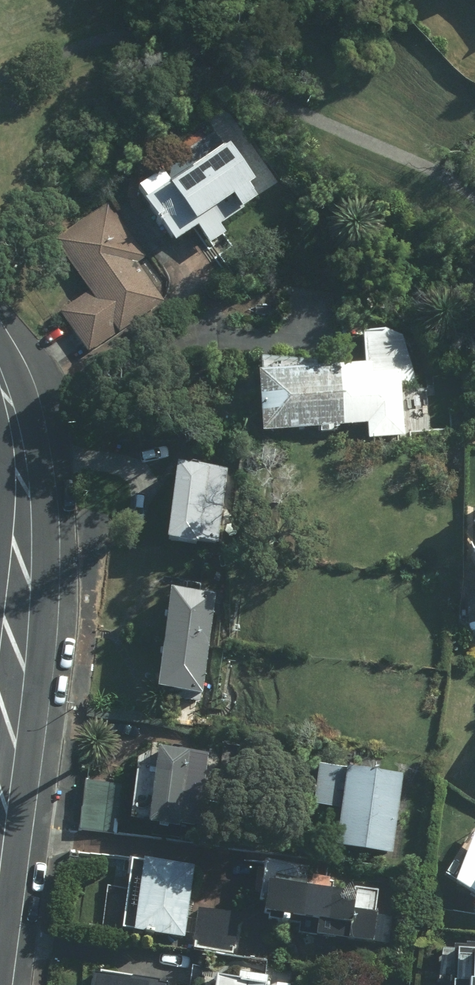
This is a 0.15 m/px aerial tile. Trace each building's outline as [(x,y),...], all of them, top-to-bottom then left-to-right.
[(257,183),(228,142),(137,207),(168,249),(192,232),(205,250),(224,237),(217,228),(234,216),(235,218),(253,205),(244,192),(257,183)] [(86,356),(164,304),(137,265),(145,259),(107,205),(51,244),(87,294),(58,315),(86,356)] [(338,367),(251,364),(251,380),(245,381),(252,440),(362,428),(364,442),(403,438),(398,392),(419,390),(397,333),(359,337),(363,368),(338,371),(338,367)] [(165,469),(156,548),(191,552),(191,549),(216,552),(225,476),(165,469)] [(202,705),(215,596),(158,589),(145,698),(202,705)] [(201,837),(209,757),(145,750),(134,757),(126,829),(201,837)] [(329,849),(389,858),(401,778),(341,769),(329,849)] [(474,844),(467,840),(447,888),(473,904),(468,913),(474,916),(474,841),(474,844)] [(193,872),(135,866),(126,938),(185,945),(193,872)] [(350,899),(257,890),(253,924),(308,930),(307,942),(374,948),(379,893),(350,890),(350,899)] [(238,916),(196,912),(192,951),(234,955),(238,916)] [(445,984),(474,984),(474,952),(446,950),(445,984)] [(82,981),(82,984),(167,984),(167,983),(95,976),(94,982),(82,981)] [(267,979),(233,976),(233,980),(209,978),(209,984),(266,984),(267,979)]
